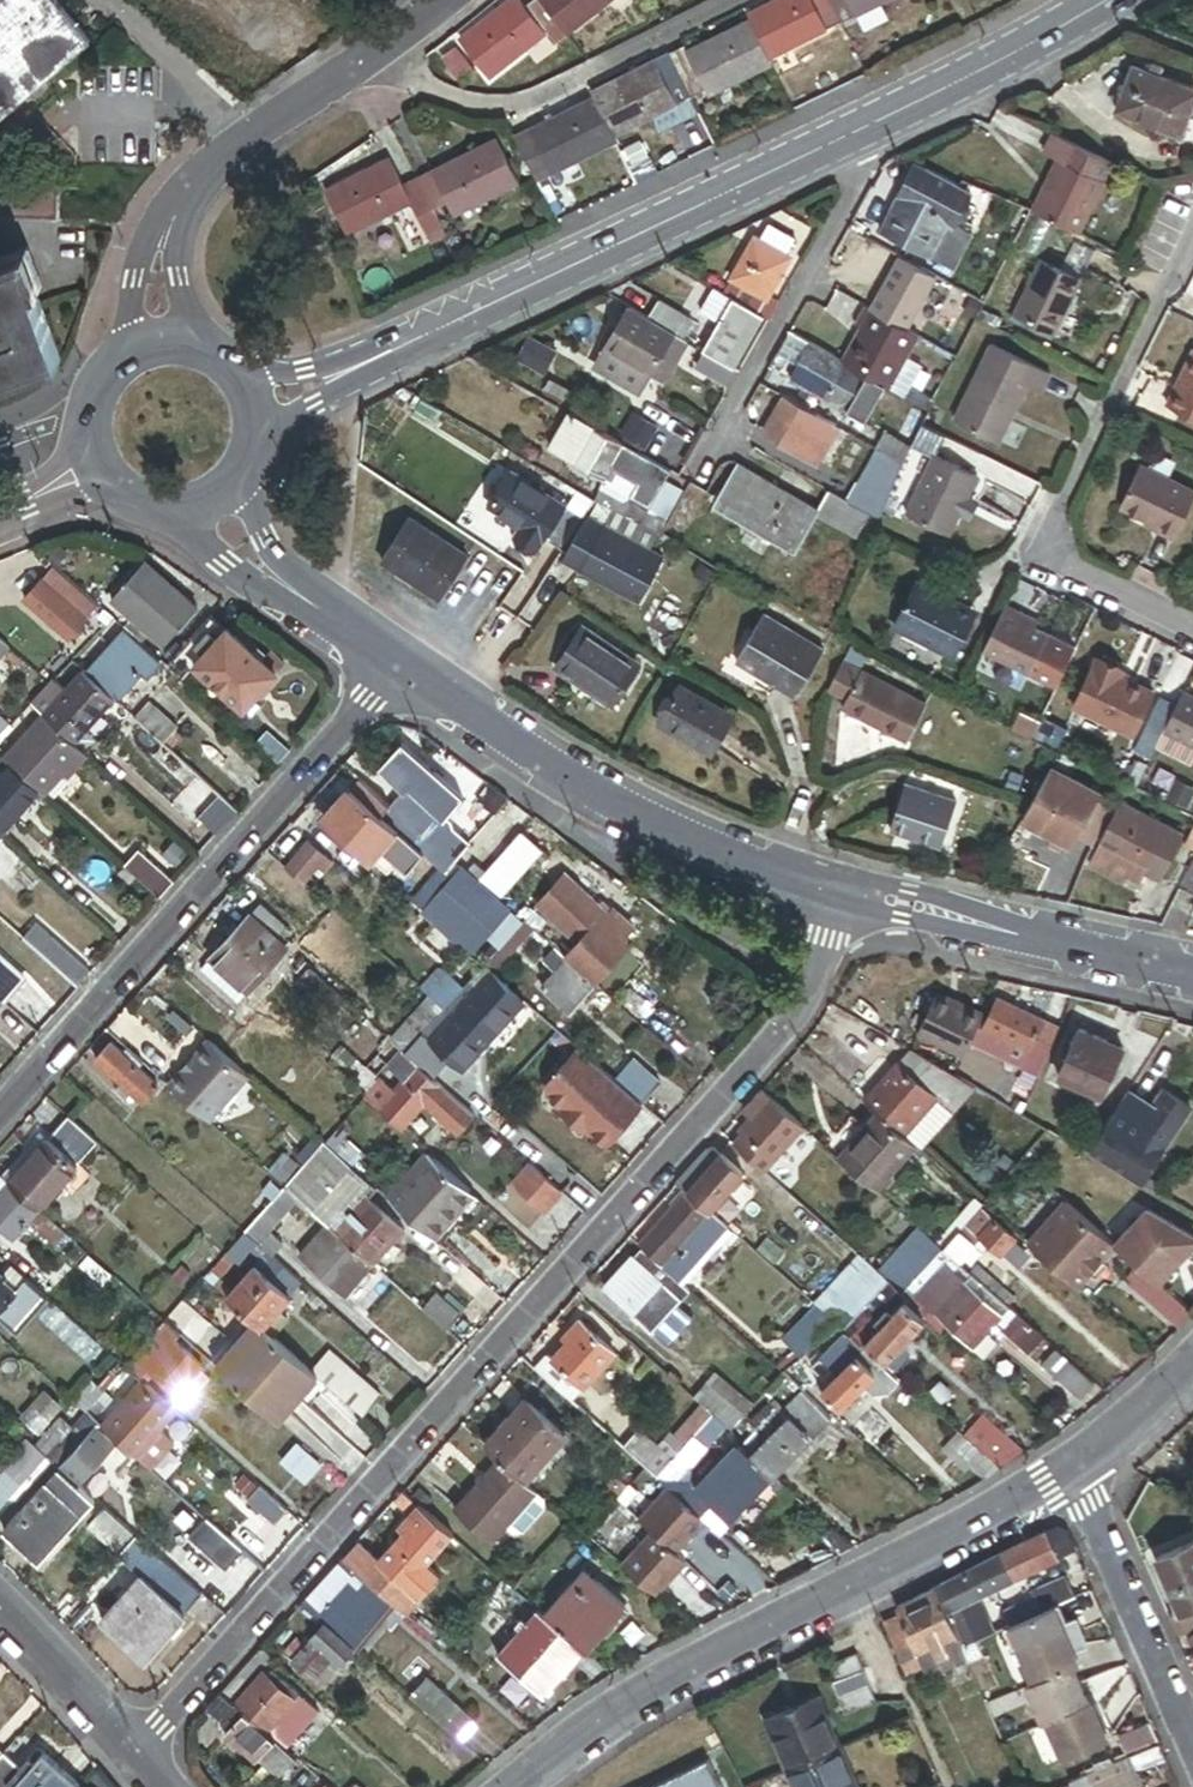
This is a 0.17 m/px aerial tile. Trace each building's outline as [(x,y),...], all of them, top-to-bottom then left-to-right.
[(90,43),(53,0),(0,0),(0,119),(90,43)] [(568,35),(540,0),(535,0),(524,9),(517,0),(512,0),(459,42),(489,81),(545,37),(553,47),(568,35)] [(568,35),(613,0),(540,0),(568,35)] [(828,0),(779,0),(747,16),(750,22),(769,61),(841,24),(828,0)] [(841,24),(890,0),(828,0),(841,24)] [(878,6),(853,18),(859,32),(885,19),(878,6)] [(683,49),(669,56),(692,100),(704,93),(708,99),(772,67),(769,61),(750,22),(686,54),(683,49)] [(692,100),(669,56),(591,96),(593,99),(613,139),(652,120),(681,105),(692,100)] [(1112,111),(1178,137),(1192,99),(1192,91),(1155,76),(1158,67),(1134,57),(1112,111)] [(593,99),(514,139),(538,184),(616,144),(613,139),(593,99)] [(681,105),(652,120),(660,135),(688,120),(681,105)] [(1045,135),(1037,154),(1051,161),(1086,177),(1095,159),(1045,135)] [(493,141),(416,180),(432,212),(447,204),(454,218),(517,185),(493,141)] [(432,212),(416,180),(402,188),(387,160),(324,192),(347,237),(411,206),(431,245),(445,237),(432,212)] [(1026,212),(1078,237),(1102,185),(1086,177),(1051,161),(1026,212)] [(912,167),(878,235),(927,259),(945,226),(951,229),(967,195),(912,167)] [(0,189),(0,221),(58,223),(61,191),(0,189)] [(765,225),(756,242),(785,259),(795,243),(765,225)] [(766,321),(776,303),(768,299),(790,262),(785,259),(756,242),(752,240),(729,279),(732,280),(723,296),(732,301),(764,320),(766,321)] [(0,268),(0,376),(57,356),(23,259),(0,268)] [(936,281),(896,259),(867,311),(907,333),(936,281)] [(1008,318),(1052,339),(1079,282),(1035,261),(1008,318)] [(723,296),(713,290),(698,316),(717,327),(732,301),(723,296)] [(764,320),(732,301),(717,327),(702,354),(734,372),(764,320)] [(960,320),(971,325),(979,307),(968,302),(960,320)] [(672,334),(679,339),(688,323),(656,304),(647,320),(672,334)] [(630,324),(636,313),(627,308),(621,318),(630,324)] [(889,392),(918,340),(907,333),(867,311),(862,308),(851,327),(857,330),(838,363),(881,387),(889,392)] [(647,320),(636,313),(630,324),(621,318),(603,349),(648,376),(672,334),(647,320)] [(808,346),(787,335),(774,357),(795,369),(808,346)] [(838,363),(808,346),(795,369),(788,381),(795,385),(862,422),(881,387),(838,363)] [(1048,376),(984,347),(948,424),(995,446),(1022,390),(1038,398),(1048,376)] [(1165,402),(1192,416),(1192,347),(1165,402)] [(648,376),(603,349),(595,362),(597,371),(632,391),(641,389),(648,376)] [(535,374),(547,380),(568,392),(580,370),(548,352),(535,374)] [(734,372),(702,354),(692,370),(724,389),(734,372)] [(771,372),(762,388),(780,399),(785,402),(795,385),(788,381),(771,372)] [(568,392),(547,380),(542,390),(562,402),(568,392)] [(785,402),(780,399),(761,433),(795,452),(814,417),(785,402)] [(911,408),(894,441),(911,450),(928,416),(911,408)] [(620,411),(607,432),(628,444),(641,423),(620,411)] [(561,413),(541,450),(569,466),(590,429),(561,413)] [(590,429),(569,466),(598,482),(599,482),(606,471),(620,445),(590,429)] [(902,467),(911,450),(894,441),(883,434),(874,451),(902,467)] [(667,471),(620,445),(606,471),(631,485),(623,498),(645,510),(661,481),(667,471)] [(952,450),(946,463),(982,480),(988,467),(952,450)] [(901,469),(874,454),(845,503),(879,521),(901,469)] [(946,463),(939,460),(910,519),(958,542),(968,523),(977,528),(987,507),(977,502),(987,483),(982,480),(946,463)] [(1121,514),(1146,526),(1144,530),(1177,546),(1192,513),(1192,491),(1143,467),(1121,514)] [(743,491),(729,514),(791,551),(813,513),(736,468),(727,482),(743,491)] [(652,535),(655,537),(680,492),(661,481),(645,510),(623,498),(631,485),(606,471),(599,482),(598,482),(588,500),(592,502),(608,511),(652,535)] [(539,539),(560,507),(506,473),(485,506),(518,527),(511,536),(533,550),(539,539)] [(714,505),(729,514),(743,491),(727,482),(714,505)] [(845,503),(827,494),(817,513),(815,521),(867,550),(879,521),(845,503)] [(592,502),(584,517),(600,526),(608,511),(592,502)] [(579,519),(560,507),(539,539),(558,551),(579,519)] [(608,511),(600,526),(644,550),(652,535),(608,511)] [(556,564),(574,574),(600,526),(584,517),(582,516),(556,564)] [(405,519),(381,557),(439,594),(463,556),(405,519)] [(574,574),(633,606),(659,558),(644,550),(600,526),(574,574)] [(181,597),(145,565),(112,603),(148,635),(166,614),(181,597)] [(52,572),(42,583),(86,622),(96,610),(52,572)] [(86,622),(42,583),(42,582),(25,602),(70,642),(87,623),(86,622)] [(911,584),(885,635),(949,667),(974,616),(911,584)] [(112,603),(104,613),(141,645),(149,636),(148,635),(112,603)] [(1006,603),(982,652),(1029,674),(1049,632),(1035,626),(1038,619),(1006,603)] [(207,620),(195,610),(181,627),(163,648),(149,636),(141,645),(166,667),(207,620)] [(148,635),(149,636),(163,648),(181,627),(166,614),(148,635)] [(760,617),(731,665),(791,700),(819,651),(760,617)] [(225,632),(209,618),(207,620),(166,667),(183,681),(194,668),(225,632)] [(581,630),(554,670),(609,706),(636,666),(581,630)] [(275,675),(225,632),(194,668),(244,711),(275,675)] [(88,679),(115,702),(139,674),(144,679),(158,663),(127,635),(88,679)] [(1129,678),(1091,660),(1066,712),(1130,743),(1153,694),(1127,682),(1129,678)] [(922,707),(840,664),(825,693),(843,702),(839,710),(904,744),(922,707)] [(88,679),(83,674),(44,719),(75,747),(115,702),(88,679)] [(677,688),(655,727),(708,757),(730,718),(677,688)] [(1180,694),(1159,737),(1192,753),(1192,700),(1180,694)] [(136,720),(160,742),(172,730),(147,708),(136,720)] [(1020,717),(1012,732),(1026,739),(1033,723),(1020,717)] [(10,729),(0,719),(0,739),(10,729)] [(75,747),(44,719),(5,763),(7,765),(12,770),(40,794),(46,799),(69,773),(73,776),(88,759),(75,747)] [(160,742),(136,720),(121,737),(149,762),(164,746),(160,742)] [(290,751),(267,730),(256,742),(279,763),(290,751)] [(1159,737),(1149,758),(1192,780),(1192,753),(1159,737)] [(440,821),(457,801),(398,749),(377,773),(401,794),(437,825),(440,821)] [(1057,757),(1034,798),(1048,806),(1071,764),(1057,757)] [(1123,766),(1115,782),(1134,791),(1141,774),(1123,766)] [(12,770),(0,783),(0,840),(40,794),(12,770)] [(375,868),(384,857),(407,876),(423,858),(394,833),(395,832),(380,819),(388,810),(357,783),(348,793),(346,791),(329,810),(331,812),(323,822),(375,868)] [(901,789),(887,832),(938,848),(952,805),(901,789)] [(1178,791),(1170,809),(1184,816),(1192,798),(1178,791)] [(423,858),(441,873),(464,846),(447,832),(445,826),(440,821),(437,825),(401,794),(388,810),(380,819),(395,832),(394,833),(423,858)] [(1095,852),(1117,807),(1101,799),(1079,844),(1095,852)] [(1180,838),(1117,807),(1095,852),(1136,873),(1157,883),(1180,838)] [(493,895),(536,848),(522,836),(480,883),(493,895)] [(327,860),(308,843),(284,870),(303,887),(318,870),(327,860)] [(138,851),(123,867),(159,899),(173,883),(138,851)] [(1136,873),(1095,852),(1087,867),(1129,887),(1136,873)] [(1175,890),(1192,900),(1192,855),(1175,890)] [(333,866),(327,860),(318,870),(324,876),(333,866)] [(459,871),(444,888),(452,896),(461,903),(491,930),(506,912),(459,871)] [(563,874),(535,905),(577,942),(564,957),(565,958),(593,983),(627,945),(626,943),(638,929),(617,910),(611,917),(563,874)] [(456,908),(461,903),(452,896),(448,901),(456,908)] [(491,930),(461,903),(456,908),(452,913),(482,939),(491,930)] [(260,905),(248,918),(271,938),(282,925),(260,905)] [(271,938),(248,918),(238,930),(230,939),(211,961),(249,994),(286,951),(271,938)] [(534,931),(523,921),(506,941),(484,966),(491,972),(499,979),(505,972),(500,968),(534,931)] [(230,939),(238,930),(234,927),(226,936),(230,939)] [(484,966),(506,941),(498,934),(476,959),(484,966)] [(564,957),(553,948),(542,961),(554,971),(565,958),(564,957)] [(569,1011),(593,983),(565,958),(554,971),(541,986),(569,1011)] [(211,961),(201,972),(239,1005),(249,994),(211,961)] [(5,1006),(19,992),(3,978),(10,971),(0,962),(0,1002),(3,1005),(5,1006)] [(491,972),(484,966),(469,982),(477,989),(491,972)] [(464,988),(444,970),(424,992),(429,997),(444,1010),(464,988)] [(3,978),(19,992),(25,984),(10,971),(3,978)] [(344,1001),(308,971),(297,984),(332,1015),(344,1001)] [(499,979),(491,972),(477,989),(461,1006),(458,1009),(466,1017),(475,1025),(506,989),(508,987),(499,979)] [(523,1004),(506,989),(475,1025),(492,1040),(523,1004)] [(634,989),(626,999),(647,1017),(655,1007),(634,989)] [(980,1022),(983,1016),(935,994),(915,1036),(963,1058),(971,1041),(980,1022)] [(429,997),(354,1080),(370,1093),(378,1084),(404,1055),(444,1010),(429,997)] [(458,1009),(461,1006),(456,1001),(446,1012),(460,1024),(466,1017),(458,1009)] [(1042,1022),(997,1001),(986,1025),(984,1028),(1029,1049),(1042,1022)] [(1059,1030),(1042,1022),(1029,1049),(984,1028),(986,1025),(980,1022),(971,1041),(1039,1073),(1059,1030)] [(1123,1051),(1078,1030),(1057,1075),(1102,1096),(1123,1051)] [(246,1076),(208,1042),(169,1088),(207,1121),(246,1076)] [(123,1055),(111,1045),(95,1062),(123,1086),(130,1092),(143,1103),(158,1086),(138,1069),(123,1055)] [(142,1064),(127,1050),(123,1055),(138,1069),(142,1064)] [(911,1051),(898,1066),(904,1071),(919,1056),(911,1051)] [(417,1067),(404,1055),(378,1084),(387,1092),(373,1107),(384,1117),(400,1131),(414,1115),(392,1096),(417,1067)] [(934,1098),(954,1076),(919,1056),(904,1071),(934,1098)] [(615,1081),(642,1105),(660,1084),(633,1061),(615,1081)] [(901,1136),(934,1098),(904,1071),(898,1066),(864,1103),(868,1107),(901,1136)] [(439,1087),(417,1067),(392,1096),(414,1115),(423,1105),(439,1087)] [(971,1086),(954,1076),(934,1098),(901,1136),(907,1141),(917,1150),(971,1086)] [(387,1092),(378,1084),(370,1093),(364,1099),(367,1101),(373,1107),(387,1092)] [(123,1086),(116,1094),(123,1100),(130,1092),(123,1086)] [(473,1117),(439,1087),(423,1105),(456,1135),(473,1117)] [(758,1112),(770,1098),(761,1090),(749,1104),(752,1108),(758,1112)] [(1125,1093),(1086,1152),(1143,1185),(1189,1109),(1162,1092),(1151,1109),(1125,1093)] [(801,1126),(770,1098),(758,1112),(752,1119),(740,1132),(743,1135),(772,1160),(801,1126)] [(384,1117),(373,1107),(367,1101),(331,1141),(348,1157),(384,1117)] [(868,1185),(907,1141),(901,1136),(868,1107),(829,1151),(868,1185)] [(752,1119),(758,1112),(752,1108),(746,1115),(752,1119)] [(96,1144),(67,1119),(48,1141),(77,1166),(96,1144)] [(579,1121),(576,1124),(583,1131),(586,1128),(579,1121)] [(772,1160),(743,1135),(733,1146),(761,1171),(772,1160)] [(77,1166),(48,1141),(27,1166),(9,1187),(37,1212),(77,1166)] [(351,1168),(324,1144),(310,1159),(284,1189),(296,1200),(311,1213),(351,1168)] [(709,1151),(707,1151),(676,1186),(686,1195),(720,1156),(715,1151),(713,1151),(709,1151)] [(469,1192),(425,1153),(385,1198),(433,1240),(446,1226),(442,1222),(469,1192)] [(742,1176),(720,1156),(686,1195),(708,1215),(742,1176)] [(19,1159),(1,1180),(7,1185),(9,1187),(27,1166),(19,1159)] [(529,1166),(512,1186),(543,1214),(561,1194),(529,1166)] [(375,1189),(351,1168),(311,1213),(326,1227),(335,1234),(365,1200),(375,1189)] [(280,1192),(269,1182),(259,1192),(271,1203),(280,1192)] [(7,1185),(0,1193),(0,1234),(10,1243),(37,1212),(9,1187),(7,1185)] [(296,1200),(284,1189),(280,1192),(271,1203),(255,1220),(268,1232),(296,1200)] [(442,1222),(446,1226),(473,1196),(469,1192),(442,1222)] [(708,1215),(686,1195),(649,1237),(671,1257),(708,1215)] [(402,1234),(365,1200),(335,1234),(372,1268),(402,1234)] [(1102,1262),(1114,1248),(1073,1212),(1034,1253),(1077,1291),(1090,1276),(1102,1262)] [(1114,1248),(1139,1269),(1157,1286),(1192,1247),(1192,1240),(1146,1212),(1114,1248)] [(671,1257),(649,1237),(639,1248),(641,1250),(680,1284),(727,1231),(708,1215),(671,1257)] [(64,1236),(41,1216),(29,1229),(52,1249),(54,1248),(64,1236)] [(268,1232),(255,1220),(244,1233),(256,1243),(267,1253),(271,1257),(282,1244),(268,1232)] [(335,1234),(326,1227),(298,1257),(344,1298),(372,1268),(335,1234)] [(256,1243),(244,1233),(225,1255),(237,1265),(249,1251),(256,1243)] [(66,1258),(76,1246),(64,1236),(54,1248),(66,1258)] [(936,1257),(942,1251),(928,1239),(888,1284),(895,1290),(902,1296),(905,1292),(932,1262),(936,1257)] [(267,1253),(256,1243),(249,1251),(260,1261),(267,1253)] [(641,1250),(634,1258),(662,1283),(632,1317),(651,1333),(652,1331),(668,1345),(692,1318),(677,1304),(688,1291),(680,1284),(641,1250)] [(946,1255),(942,1251),(936,1257),(941,1261),(946,1255)] [(285,1296),(299,1280),(271,1257),(267,1253),(260,1261),(253,1268),(285,1296)] [(983,1333),(1005,1308),(946,1255),(941,1261),(936,1257),(932,1262),(943,1271),(939,1276),(945,1281),(950,1275),(984,1306),(967,1325),(983,1339),(977,1346),(986,1354),(995,1344),(983,1333)] [(818,1310),(835,1325),(842,1332),(881,1288),(886,1282),(858,1256),(821,1297),(825,1302),(818,1310)] [(634,1258),(604,1292),(632,1317),(662,1283),(634,1258)] [(943,1271),(932,1262),(905,1292),(922,1307),(937,1290),(931,1285),(939,1276),(943,1271)] [(1107,1267),(1102,1262),(1090,1276),(1095,1281),(1107,1267)] [(253,1268),(232,1293),(226,1300),(254,1324),(261,1330),(278,1312),(289,1299),(285,1296),(253,1268)] [(1179,1331),(1192,1316),(1157,1286),(1139,1269),(1126,1285),(1179,1331)] [(172,1315),(203,1279),(193,1271),(162,1306),(172,1315)] [(232,1293),(209,1272),(203,1279),(226,1300),(232,1293)] [(937,1290),(922,1307),(929,1314),(948,1331),(981,1360),(986,1354),(977,1346),(983,1339),(967,1325),(984,1306),(950,1275),(945,1281),(937,1290)] [(945,1281),(939,1276),(931,1285),(937,1290),(945,1281)] [(17,1293),(0,1278),(0,1313),(17,1293)] [(27,1282),(17,1293),(0,1313),(0,1318),(17,1333),(46,1299),(27,1282)] [(890,1295),(895,1290),(888,1284),(886,1282),(881,1288),(890,1295)] [(922,1307),(905,1292),(902,1296),(895,1290),(890,1295),(881,1288),(842,1332),(850,1340),(854,1343),(858,1347),(861,1349),(865,1345),(881,1327),(876,1322),(892,1305),(897,1309),(903,1303),(923,1321),(929,1314),(922,1307)] [(422,1311),(444,1330),(457,1314),(435,1295),(422,1311)] [(825,1302),(821,1297),(813,1306),(815,1308),(818,1310),(825,1302)] [(922,1322),(923,1321),(903,1303),(897,1309),(881,1327),(865,1345),(885,1363),(901,1345),(922,1322)] [(881,1327),(897,1309),(892,1305),(876,1322),(881,1327)] [(818,1310),(815,1308),(781,1341),(798,1358),(800,1356),(835,1325),(818,1310)] [(278,1312),(261,1330),(271,1338),(287,1319),(278,1312)] [(1040,1340),(1009,1312),(996,1326),(1009,1338),(1004,1343),(1014,1353),(1019,1347),(1027,1355),(1040,1340)] [(948,1331),(929,1314),(923,1321),(922,1322),(941,1339),(948,1331)] [(567,1344),(552,1361),(569,1377),(584,1390),(615,1356),(578,1323),(563,1341),(567,1344)] [(147,1372),(172,1343),(177,1337),(163,1324),(124,1368),(131,1374),(139,1381),(147,1372)] [(233,1348),(297,1402),(317,1379),(311,1374),(271,1338),(261,1330),(254,1324),(233,1348)] [(850,1340),(842,1332),(835,1325),(800,1356),(812,1370),(814,1371),(850,1340)] [(172,1343),(147,1372),(176,1397),(201,1368),(172,1343)] [(858,1347),(854,1343),(849,1348),(853,1352),(858,1347)] [(865,1345),(861,1349),(862,1350),(881,1367),(891,1376),(895,1371),(885,1363),(865,1345)] [(885,1363),(895,1371),(911,1353),(901,1345),(885,1363)] [(277,1424),(297,1402),(233,1348),(214,1369),(277,1424)] [(881,1367),(862,1350),(855,1358),(873,1376),(881,1367)] [(311,1374),(317,1379),(363,1419),(381,1399),(329,1353),(311,1374)] [(1095,1390),(1056,1354),(1041,1370),(1081,1406),(1095,1390)] [(798,1358),(782,1372),(796,1385),(812,1370),(800,1356),(798,1358)] [(547,1357),(535,1371),(557,1391),(569,1377),(552,1361),(547,1357)] [(873,1376),(855,1358),(824,1389),(842,1407),(863,1386),(873,1376)] [(891,1376),(881,1367),(873,1376),(863,1386),(873,1396),(888,1394),(899,1382),(891,1376)] [(131,1374),(124,1368),(120,1373),(127,1378),(131,1374)] [(569,1377),(557,1391),(571,1404),(584,1390),(569,1377)] [(158,1430),(174,1412),(140,1382),(100,1427),(150,1471),(173,1443),(158,1430)] [(730,1403),(707,1384),(694,1399),(717,1418),(730,1403)] [(831,1420),(804,1394),(782,1416),(787,1421),(790,1418),(811,1439),(831,1420)] [(45,1395),(22,1421),(36,1433),(59,1406),(45,1395)] [(499,1460),(525,1483),(565,1438),(524,1402),(484,1447),(499,1460)] [(730,1403),(717,1418),(730,1430),(743,1415),(730,1403)] [(83,1414),(84,1413),(74,1404),(61,1418),(71,1428),(79,1419),(83,1414)] [(787,1421),(782,1416),(771,1405),(753,1424),(769,1440),(787,1421)] [(90,1420),(83,1414),(79,1419),(86,1425),(90,1420)] [(71,1428),(61,1418),(46,1435),(56,1444),(70,1429),(71,1428)] [(773,1478),(811,1439),(790,1418),(787,1421),(769,1440),(752,1457),(773,1478)] [(1003,1473),(1026,1457),(982,1419),(964,1439),(974,1448),(1000,1470),(1003,1473)] [(70,1429),(56,1444),(45,1458),(58,1469),(83,1441),(70,1429)] [(83,1441),(58,1469),(77,1486),(113,1445),(94,1429),(83,1441)] [(641,1430),(624,1450),(633,1458),(646,1470),(656,1478),(670,1463),(673,1460),(660,1447),(641,1430)] [(964,1439),(957,1433),(942,1450),(967,1472),(970,1468),(963,1461),(974,1448),(964,1439)] [(671,1434),(660,1447),(673,1460),(685,1446),(671,1434)] [(709,1449),(694,1436),(685,1446),(673,1460),(670,1463),(696,1488),(697,1487),(692,1481),(693,1466),(709,1449)] [(324,1464),(300,1444),(288,1458),(311,1479),(324,1464)] [(31,1473),(45,1458),(31,1445),(17,1461),(31,1473)] [(752,1457),(739,1445),(697,1487),(696,1488),(716,1508),(729,1522),(773,1478),(752,1457)] [(984,1479),(1000,1470),(974,1448),(963,1461),(970,1468),(984,1479)] [(618,1500),(646,1470),(633,1458),(605,1488),(618,1500)] [(525,1483),(499,1460),(454,1512),(492,1545),(506,1529),(513,1535),(522,1534),(543,1511),(543,1501),(535,1494),(537,1493),(525,1483)] [(31,1473),(17,1461),(0,1480),(0,1500),(4,1503),(31,1473)] [(696,1488),(670,1463),(656,1478),(670,1490),(704,1521),(716,1508),(696,1488)] [(46,1483),(3,1532),(40,1565),(83,1516),(46,1483)] [(274,1526),(287,1512),(259,1488),(247,1502),(274,1526)] [(704,1521),(670,1490),(641,1523),(655,1535),(676,1555),(705,1522),(704,1521)] [(401,1493),(393,1502),(411,1518),(419,1509),(401,1493)] [(424,1513),(419,1509),(411,1518),(399,1531),(404,1535),(424,1513)] [(451,1538),(424,1513),(404,1535),(395,1546),(422,1570),(451,1538)] [(676,1555),(655,1535),(625,1567),(657,1597),(687,1564),(676,1555)] [(1060,1559),(1047,1535),(996,1557),(935,1590),(960,1647),(961,1649),(977,1642),(961,1607),(1060,1559)] [(184,1615),(201,1595),(135,1538),(118,1558),(140,1577),(184,1615)] [(381,1562),(359,1543),(343,1561),(356,1573),(385,1598),(406,1616),(422,1598),(408,1586),(381,1562)] [(1159,1560),(1182,1612),(1192,1608),(1192,1545),(1159,1560)] [(395,1546),(381,1562),(408,1586),(422,1570),(395,1546)] [(343,1561),(342,1560),(302,1605),(312,1614),(316,1618),(356,1573),(343,1561)] [(582,1651),(584,1653),(623,1608),(582,1572),(542,1617),(582,1651)] [(375,1609),(385,1598),(356,1573),(316,1618),(325,1625),(350,1648),(380,1614),(375,1609)] [(144,1660),(184,1615),(140,1577),(101,1622),(144,1660)] [(1043,1613),(1076,1599),(1068,1579),(1034,1593),(1043,1613)] [(947,1652),(960,1647),(935,1590),(897,1608),(900,1615),(883,1623),(900,1659),(916,1652),(942,1642),(947,1652)] [(542,1617),(537,1613),(499,1657),(543,1696),(582,1651),(542,1617)] [(325,1625),(316,1618),(312,1614),(278,1651),(291,1663),(312,1639),(325,1625)] [(354,1651),(350,1648),(325,1625),(312,1639),(332,1657),(341,1665),(354,1651)] [(1034,1682),(1071,1666),(1078,1663),(1062,1627),(1018,1646),(1034,1682)] [(312,1639),(291,1663),(311,1681),(332,1657),(312,1639)] [(921,1663),(947,1652),(942,1642),(916,1652),(921,1663)] [(984,1658),(977,1642),(961,1649),(968,1665),(984,1658)] [(272,1659),(261,1650),(220,1696),(227,1702),(258,1668),(264,1668),(272,1659)] [(826,1669),(848,1721),(879,1707),(857,1656),(826,1669)] [(1087,1702),(1071,1666),(1034,1682),(1027,1685),(1043,1721),(1047,1720),(1087,1702)] [(260,1674),(232,1707),(242,1716),(264,1735),(293,1702),(260,1674)] [(433,1688),(417,1706),(429,1716),(444,1698),(433,1688)] [(227,1702),(220,1696),(208,1710),(231,1730),(242,1716),(232,1707),(227,1702)] [(429,1716),(455,1739),(471,1721),(444,1698),(429,1716)] [(787,1769),(837,1748),(816,1699),(766,1721),(787,1769)] [(1090,1701),(1087,1702),(1047,1720),(1063,1758),(1107,1739),(1090,1701)] [(264,1735),(242,1716),(231,1730),(225,1737),(255,1764),(257,1761),(273,1743),(264,1735)] [(1118,1736),(1128,1759),(1158,1746),(1149,1723),(1118,1736)] [(293,1760),(273,1743),(257,1761),(277,1779),(293,1760)] [(1167,1762),(1160,1745),(1158,1746),(1128,1759),(1135,1776),(1138,1775),(1167,1762)] [(837,1748),(787,1769),(794,1786),(853,1786),(837,1748)] [(42,1756),(33,1767),(24,1777),(15,1786),(78,1786),(42,1756)] [(0,1759),(0,1786),(15,1786),(24,1777),(19,1772),(2,1757),(1,1757),(0,1759)] [(1092,1786),(1113,1786),(1138,1776),(1138,1775),(1135,1776),(1128,1759),(1088,1776),(1092,1786)] [(28,1762),(19,1772),(24,1777),(33,1767),(28,1762)] [(660,1786),(723,1786),(711,1762),(660,1786)] [(1088,1776),(1068,1785),(1069,1786),(1092,1786),(1088,1776)] [(1138,1776),(1113,1786),(1143,1786),(1138,1776)]
